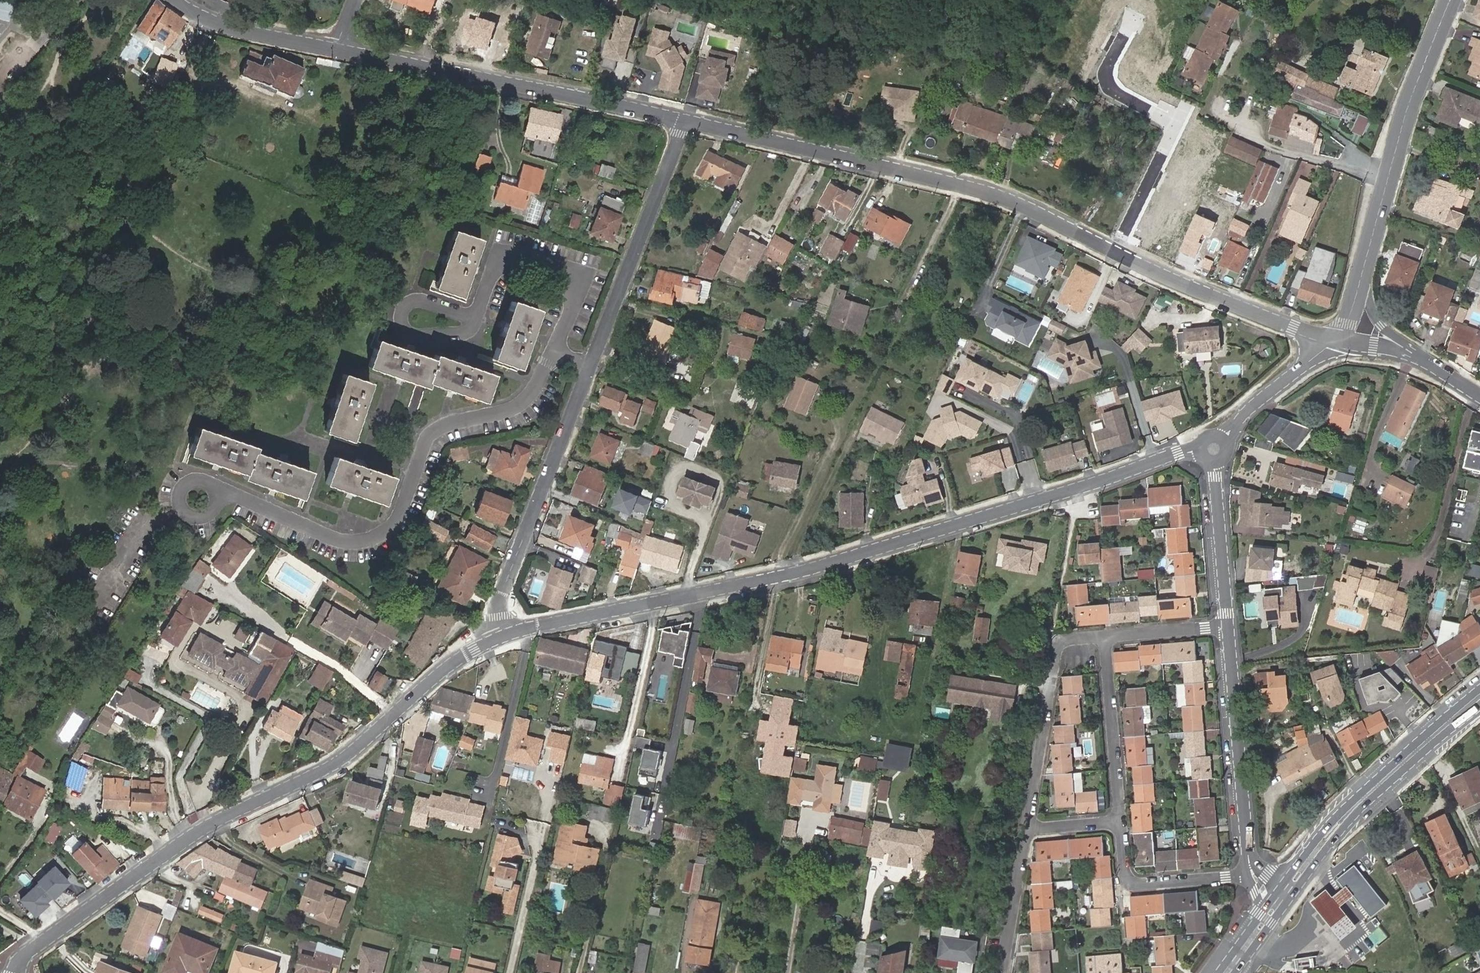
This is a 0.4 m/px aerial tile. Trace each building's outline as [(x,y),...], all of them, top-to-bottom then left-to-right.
[(392,7),(401,11),(405,1),(429,10),(433,0),(394,0),(392,7)] [(524,2),(518,0),(517,0),(513,12),(520,14),(524,2)] [(7,22),(13,5),(0,1),(0,20),(7,22)] [(170,12),(156,1),(138,29),(148,35),(149,34),(167,45),(183,21),(182,20),(181,20),(181,19),(180,19),(179,19),(179,18),(178,18),(177,17),(176,16),(175,16),(174,15),(172,14),(171,13),(170,12)] [(666,11),(668,5),(663,3),(661,2),(659,8),(666,11)] [(1220,4),(1208,27),(1212,29),(1200,53),(1196,51),(1184,74),(1198,81),(1202,83),(1206,76),(1207,72),(1214,60),(1217,61),(1220,55),(1225,46),(1229,38),(1225,36),(1233,20),(1237,12),(1220,4)] [(628,49),(636,17),(624,14),(623,18),(620,26),(617,26),(615,35),(613,43),(608,42),(601,68),(614,72),(617,60),(619,56),(625,57),(628,49)] [(527,51),(543,56),(546,47),(551,31),(557,33),(560,22),(539,15),(527,51)] [(620,26),(623,18),(615,16),(611,34),(615,35),(617,26),(620,26)] [(1212,29),(1208,27),(1196,51),(1200,53),(1212,29)] [(681,63),(683,62),(681,59),(676,50),(674,47),(672,48),(669,42),(666,41),(668,33),(653,29),(647,55),(657,58),(665,71),(666,73),(665,76),(663,77),(660,88),(677,93),(684,67),(681,63)] [(687,56),(681,47),(676,50),(681,59),(687,56)] [(634,65),(637,51),(628,49),(625,57),(619,56),(617,60),(634,65)] [(1383,73),(1389,59),(1374,53),(1373,54),(1364,50),(1358,64),(1359,64),(1356,71),(1346,67),(1340,81),(1350,85),(1349,86),(1373,96),(1381,73),(1383,73)] [(241,74),(255,81),(277,90),(292,97),(293,95),(294,96),(295,96),(296,96),(297,96),(298,95),(299,95),(299,94),(300,93),(300,92),(300,91),(300,90),(300,89),(299,88),(298,87),(297,87),(297,86),(304,69),(272,55),(270,59),(251,51),(241,74)] [(725,84),(727,75),(724,70),(725,64),(727,56),(711,52),(708,66),(705,65),(698,97),(714,101),(718,86),(720,87),(721,86),(725,84)] [(172,82),(178,61),(161,55),(154,77),(172,82)] [(732,65),(734,57),(727,56),(725,64),(732,65)] [(333,61),(317,58),(316,62),(331,66),(333,61)] [(1295,69),(1279,62),(1273,76),(1289,84),(1290,80),(1295,69)] [(1290,80),(1296,83),(1298,84),(1319,94),(1333,100),(1337,89),(1307,76),(1308,74),(1295,69),(1290,80)] [(957,80),(949,74),(940,86),(947,92),(957,80)] [(386,86),(366,78),(363,85),(383,93),(386,86)] [(94,99),(103,84),(97,80),(88,95),(84,102),(90,106),(94,99)] [(277,90),(255,81),(253,84),(275,94),(277,90)] [(1313,107),(1319,94),(1298,84),(1296,83),(1289,96),(1292,97),(1291,98),(1311,106),(1313,107)] [(918,92),(884,87),(882,106),(896,108),(895,117),(914,120),(918,92)] [(1447,103),(1441,120),(1459,128),(1464,118),(1479,124),(1479,102),(1449,90),(1445,99),(1448,100),(1451,100),(1450,104),(1447,103)] [(1008,97),(994,92),(992,98),(1006,102),(1008,97)] [(1340,117),(1344,107),(1332,101),(1333,100),(1319,94),(1313,107),(1340,117)] [(947,125),(997,143),(1004,125),(1007,118),(959,102),(957,109),(953,108),(947,125)] [(1284,147),(1313,153),(1315,143),(1300,139),(1301,136),(1289,133),(1295,114),(1296,109),(1279,102),(1278,105),(1270,133),(1286,138),(1284,147)] [(134,110),(128,107),(126,113),(132,116),(134,110)] [(561,116),(531,109),(526,135),(537,138),(534,148),(552,152),(561,116)] [(1363,137),(1372,120),(1372,119),(1360,113),(1351,131),(1356,133),(1361,136),(1363,137)] [(1307,118),(1295,114),(1289,133),(1301,136),(1307,118)] [(1004,125),(997,143),(1010,147),(1011,145),(1015,132),(1031,137),(1034,130),(1019,125),(1020,122),(1007,118),(1004,125)] [(1300,139),(1315,143),(1316,138),(1319,127),(1307,118),(1301,136),(1300,139)] [(1432,127),(1428,136),(1437,140),(1441,131),(1432,127)] [(1031,137),(1015,132),(1011,145),(1027,150),(1031,137)] [(1263,149),(1232,136),(1226,151),(1257,164),(1263,149)] [(1039,140),(1031,137),(1027,150),(1034,153),(1039,140)] [(1315,143),(1313,153),(1318,155),(1322,139),(1316,138),(1315,143)] [(552,152),(534,148),(533,153),(551,157),(552,152)] [(708,151),(696,174),(706,178),(710,172),(719,176),(727,161),(708,151)] [(491,158),(479,154),(475,168),(486,172),(491,158)] [(611,170),(613,163),(600,159),(598,166),(611,170)] [(743,168),(727,161),(719,176),(716,183),(731,191),(735,184),(743,168)] [(1257,164),(1256,167),(1244,194),(1241,199),(1248,202),(1253,193),(1256,186),(1266,191),(1276,169),(1259,161),(1257,164)] [(536,194),(543,171),(523,165),(518,180),(515,187),(500,183),(494,199),(524,208),(529,192),(536,194)] [(502,175),(500,183),(515,187),(518,180),(502,175)] [(1309,182),(1300,178),(1290,201),(1294,203),(1281,232),(1291,236),(1294,230),(1303,234),(1311,216),(1308,215),(1310,211),(1312,212),(1318,200),(1304,194),(1309,182)] [(1465,188),(1450,183),(1447,189),(1443,187),(1446,181),(1436,178),(1428,200),(1419,197),(1414,209),(1459,227),(1463,214),(1452,210),(1458,194),(1463,196),(1465,188)] [(1241,199),(1244,194),(1219,183),(1214,195),(1238,206),(1241,199)] [(839,213),(849,194),(831,184),(820,203),(839,213)] [(1263,198),(1266,191),(1256,186),(1253,193),(1263,198)] [(1474,191),(1465,188),(1463,196),(1471,199),(1474,191)] [(839,213),(837,217),(844,221),(858,196),(850,191),(849,194),(839,213)] [(617,214),(620,216),(625,204),(605,196),(591,233),(611,240),(615,228),(612,226),(617,214)] [(819,223),(824,214),(816,210),(811,219),(819,223)] [(577,229),(581,216),(573,213),(568,226),(577,229)] [(892,223),(886,220),(872,213),(864,228),(899,247),(908,227),(894,220),(892,223)] [(615,228),(620,216),(617,214),(612,226),(615,228)] [(1216,223),(1195,214),(1179,251),(1195,258),(1204,236),(1209,238),(1216,223)] [(1249,225),(1233,218),(1228,229),(1244,237),(1245,235),(1249,225)] [(831,247),(839,231),(833,228),(825,244),(831,247)] [(1244,237),(1228,229),(1225,235),(1241,243),(1244,237)] [(1294,230),(1291,236),(1300,240),(1303,234),(1294,230)] [(831,247),(839,252),(840,252),(848,236),(839,231),(831,247)] [(462,297),(481,240),(454,232),(435,287),(462,297)] [(727,270),(745,235),(740,232),(722,267),(727,270)] [(767,246),(745,235),(727,270),(744,279),(753,263),(757,265),(767,246)] [(1241,244),(1248,247),(1252,239),(1245,235),(1244,237),(1241,243),(1241,244)] [(789,251),(793,244),(777,236),(769,250),(781,256),(785,249),(789,251)] [(1040,274),(1046,261),(1055,265),(1060,254),(1051,250),(1052,248),(1026,236),(1014,262),(1040,274)] [(850,237),(841,253),(848,256),(856,240),(850,237)] [(702,240),(697,250),(704,253),(709,243),(702,240)] [(1248,250),(1229,241),(1220,263),(1238,272),(1248,250)] [(1408,282),(1412,283),(1423,250),(1402,242),(1397,255),(1404,259),(1394,286),(1405,290),(1408,282)] [(1336,253),(1315,245),(1305,272),(1297,269),(1290,288),(1300,291),(1304,279),(1310,281),(1322,285),(1324,279),(1326,280),(1336,253)] [(1299,247),(1294,256),(1302,260),(1307,251),(1299,247)] [(781,256),(769,250),(766,255),(782,264),(789,251),(785,249),(781,256)] [(707,254),(696,275),(713,279),(722,259),(708,252),(707,254)] [(1404,259),(1397,255),(1386,283),(1394,286),(1404,259)] [(1077,311),(1095,277),(1074,265),(1056,299),(1077,311)] [(696,301),(697,296),(698,292),(700,293),(710,295),(713,282),(683,275),(660,270),(660,272),(656,289),(653,288),(651,297),(672,302),(674,294),(682,296),(681,298),(696,301)] [(1328,307),(1334,289),(1322,285),(1310,281),(1304,279),(1300,291),(1298,297),(1328,307)] [(1114,291),(1105,287),(1099,301),(1137,318),(1146,297),(1134,292),(1136,289),(1119,281),(1114,291)] [(1458,309),(1459,307),(1449,303),(1453,290),(1432,282),(1422,309),(1454,321),(1454,320),(1457,311),(1458,309)] [(855,330),(863,307),(844,300),(846,293),(840,291),(829,325),(839,329),(841,325),(855,330)] [(1036,323),(1007,308),(990,299),(984,310),(988,312),(984,320),(985,323),(992,326),(995,325),(1015,335),(1013,337),(1025,343),(1036,323)] [(518,367),(538,310),(512,301),(492,359),(518,367)] [(859,335),(868,308),(863,307),(855,330),(841,325),(839,329),(859,335)] [(898,308),(892,321),(899,325),(905,311),(898,308)] [(1461,323),(1466,312),(1458,309),(1457,311),(1454,320),(1461,323)] [(743,313),(739,325),(761,330),(764,318),(743,313)] [(786,332),(789,320),(782,318),(780,330),(786,332)] [(657,320),(646,346),(650,347),(660,321),(657,320)] [(1476,334),(1477,330),(1461,323),(1454,320),(1454,321),(1452,326),(1457,328),(1456,329),(1448,350),(1466,357),(1465,359),(1473,362),(1478,349),(1471,346),(1476,334)] [(650,347),(646,346),(643,354),(665,363),(679,328),(660,321),(650,347)] [(1220,350),(1218,327),(1185,329),(1185,332),(1177,332),(1178,342),(1187,346),(1187,350),(1187,353),(1220,350)] [(1152,341),(1139,329),(1126,342),(1140,354),(1152,341)] [(1471,346),(1478,349),(1479,345),(1479,336),(1476,334),(1471,346)] [(741,351),(740,355),(752,358),(756,340),(733,335),(730,349),(741,351)] [(483,401),(492,375),(434,355),(432,360),(377,340),(367,366),(426,386),(427,382),(483,401)] [(1089,359),(1087,354),(1083,341),(1066,347),(1066,346),(1055,340),(1047,356),(1064,365),(1065,368),(1072,365),(1076,379),(1091,375),(1089,369),(1098,366),(1095,357),(1089,359)] [(1179,351),(1187,350),(1187,346),(1178,342),(1179,351)] [(1005,380),(965,359),(955,379),(962,383),(963,381),(978,388),(990,394),(995,385),(1001,388),(1005,380)] [(1076,379),(1072,365),(1065,368),(1069,382),(1076,379)] [(350,440),(369,383),(343,374),(323,431),(350,440)] [(946,394),(953,381),(941,375),(938,382),(935,389),(946,394)] [(805,417),(817,386),(797,378),(785,409),(805,417)] [(978,388),(963,381),(962,383),(977,390),(978,388)] [(748,407),(753,389),(739,384),(733,402),(748,407)] [(996,397),(1001,388),(995,385),(990,394),(996,397)] [(1404,439),(1426,394),(1409,385),(1386,430),(1381,440),(1399,449),(1404,439)] [(627,395),(608,387),(601,404),(622,413),(624,414),(636,418),(640,409),(628,404),(626,404),(622,402),(623,397),(626,398),(627,395)] [(1179,390),(1142,401),(1149,422),(1186,411),(1179,390)] [(1338,396),(1330,426),(1347,430),(1357,395),(1346,392),(1344,398),(1338,396)] [(628,398),(626,404),(640,409),(642,404),(628,398)] [(652,413),(656,403),(646,400),(643,409),(652,413)] [(871,407),(860,431),(868,435),(869,432),(877,436),(887,441),(894,444),(904,423),(871,407)] [(951,415),(949,407),(940,409),(943,418),(951,415)] [(1128,442),(1118,408),(1099,414),(1104,429),(1089,433),(1095,452),(1112,447),(1113,444),(1116,443),(1117,445),(1128,442)] [(690,416),(676,410),(671,422),(676,424),(670,441),(689,448),(697,430),(706,433),(712,417),(697,411),(694,418),(690,416)] [(973,436),(980,423),(959,412),(951,415),(943,418),(932,421),(924,438),(940,446),(947,432),(957,429),(964,432),(963,435),(969,438),(973,436)] [(1310,428),(1270,412),(1258,429),(1273,439),(1278,430),(1284,435),(1283,436),(1293,447),(1310,428)] [(624,414),(622,413),(619,422),(633,427),(636,418),(624,414)] [(1473,427),(1463,467),(1473,469),(1472,472),(1479,473),(1479,471),(1479,429),(1473,427)] [(255,447),(198,428),(189,454),(244,473),(243,478),(300,498),(309,471),(254,452),(255,447)] [(949,438),(961,434),(963,435),(964,432),(957,429),(947,432),(949,438)] [(611,464),(620,442),(601,434),(592,456),(611,464)] [(1257,437),(1254,446),(1269,450),(1272,442),(1257,437)] [(656,446),(643,441),(639,453),(651,458),(656,446)] [(1074,463),(1073,458),(1086,454),(1081,441),(1069,445),(1068,442),(1039,451),(1045,471),(1058,467),(1058,466),(1061,465),(1061,467),(1074,463)] [(451,449),(453,460),(468,456),(466,445),(451,449)] [(516,483),(529,451),(515,446),(512,455),(493,449),(486,468),(493,471),(492,474),(516,483)] [(1012,465),(1007,447),(967,459),(971,471),(981,468),(984,475),(1003,469),(1003,468),(1012,465)] [(382,504),(392,477),(334,456),(324,483),(382,504)] [(800,466),(776,462),(775,467),(762,464),(760,479),(773,481),(772,484),(796,488),(800,466)] [(1054,470),(1055,475),(1080,468),(1079,463),(1054,470)] [(1295,470),(1275,464),(1270,484),(1290,489),(1290,488),(1296,490),(1297,484),(1300,483),(1318,487),(1321,477),(1295,470)] [(609,474),(587,466),(584,473),(579,485),(575,483),(571,493),(596,504),(609,474)] [(579,485),(584,473),(580,471),(575,483),(579,485)] [(941,501),(934,480),(922,484),(919,474),(905,478),(907,486),(901,488),(899,491),(904,506),(923,501),(925,506),(941,501)] [(1383,496),(1395,502),(1397,498),(1406,502),(1414,488),(1392,477),(1383,496)] [(690,498),(688,503),(701,506),(702,502),(709,504),(715,488),(709,486),(708,488),(690,482),(690,480),(685,478),(679,494),(687,497),(690,498)] [(751,483),(737,479),(736,484),(750,488),(751,483)] [(750,488),(736,484),(733,495),(747,497),(750,488)] [(1251,489),(1243,486),(1242,495),(1240,495),(1239,501),(1242,502),(1240,524),(1255,526),(1256,524),(1256,521),(1264,522),(1263,525),(1280,527),(1280,523),(1282,512),(1282,508),(1270,507),(1270,504),(1258,503),(1259,491),(1251,489)] [(652,501),(619,487),(611,506),(630,514),(633,509),(646,514),(652,501)] [(1182,487),(1148,490),(1149,500),(1150,510),(1170,508),(1172,530),(1185,529),(1192,529),(1190,510),(1183,510),(1182,487)] [(501,525),(510,501),(484,491),(475,514),(501,525)] [(863,493),(840,493),(841,527),(863,526),(863,493)] [(1397,498),(1395,502),(1404,507),(1406,502),(1397,498)] [(1123,507),(1100,509),(1102,522),(1102,530),(1125,527),(1125,521),(1151,519),(1150,510),(1149,500),(1123,503),(1123,507)] [(750,519),(728,511),(713,555),(728,560),(732,548),(754,556),(762,535),(747,530),(750,519)] [(1294,514),(1282,512),(1280,523),(1293,524),(1294,514)] [(594,526),(571,516),(561,540),(585,549),(594,526)] [(652,521),(645,518),(640,533),(647,535),(652,521)] [(437,536),(441,529),(424,520),(420,528),(437,536)] [(1365,524),(1356,521),(1354,528),(1364,531),(1365,524)] [(612,523),(608,536),(616,538),(619,525),(612,523)] [(624,526),(623,526),(622,526),(617,543),(622,545),(626,533),(622,532),(624,526)] [(634,530),(624,526),(622,532),(626,533),(632,536),(634,530)] [(466,539),(487,550),(493,539),(472,528),(466,539)] [(1176,559),(1177,578),(1195,577),(1194,558),(1188,558),(1185,529),(1172,530),(1167,531),(1170,560),(1176,559)] [(645,543),(647,535),(640,533),(634,530),(632,536),(626,533),(622,545),(623,545),(623,548),(628,550),(621,573),(634,577),(640,561),(644,547),(645,543)] [(229,577),(250,546),(234,535),(212,564),(229,577)] [(684,547),(648,535),(640,561),(676,573),(684,547)] [(1043,545),(999,537),(996,552),(1005,554),(1003,569),(1037,575),(1043,545)] [(1102,565),(1104,585),(1109,585),(1124,583),(1120,550),(1104,551),(1097,552),(1097,546),(1077,547),(1079,566),(1102,565)] [(448,567),(475,582),(486,561),(459,547),(448,567)] [(1249,569),(1246,569),(1245,583),(1260,581),(1261,569),(1272,570),(1274,549),(1251,547),(1250,557),(1249,569)] [(975,585),(980,556),(959,552),(954,581),(975,585)] [(209,568),(199,560),(193,569),(203,576),(209,568)] [(1437,578),(1439,566),(1428,563),(1425,576),(1437,578)] [(594,583),(598,570),(585,565),(583,572),(584,573),(582,580),(594,583)] [(1402,621),(1409,595),(1395,591),(1397,585),(1387,582),(1387,584),(1373,580),(1376,571),(1367,568),(1367,570),(1366,573),(1361,572),(1362,569),(1349,565),(1345,576),(1347,577),(1345,583),(1340,582),(1337,592),(1356,598),(1359,586),(1375,591),(1372,601),(1382,604),(1381,607),(1389,610),(1387,617),(1402,621)] [(466,600),(475,582),(448,567),(439,585),(466,600)] [(554,567),(553,569),(572,576),(573,574),(554,567)] [(400,568),(395,577),(411,586),(416,577),(400,568)] [(193,569),(180,585),(192,592),(203,576),(193,569)] [(553,569),(542,602),(560,608),(566,591),(568,591),(572,576),(553,569)] [(1473,570),(1471,577),(1479,579),(1479,572),(1473,570)] [(1157,580),(1156,572),(1138,573),(1139,582),(1157,580)] [(1324,587),(1328,574),(1291,578),(1291,584),(1298,583),(1299,590),(1324,587)] [(1195,577),(1177,578),(1179,599),(1158,601),(1160,617),(1160,622),(1193,619),(1191,596),(1197,595),(1195,577)] [(530,592),(539,595),(545,581),(535,578),(530,592)] [(352,599),(355,595),(336,583),(333,587),(352,599)] [(464,604),(466,600),(439,585),(437,589),(464,604)] [(211,604),(179,587),(175,593),(183,598),(162,631),(177,641),(191,619),(199,624),(211,604)] [(1080,629),(1113,626),(1111,608),(1090,610),(1088,587),(1068,588),(1070,607),(1077,606),(1080,629)] [(1298,624),(1294,587),(1265,590),(1268,618),(1280,617),(1281,626),(1298,624)] [(1469,591),(1474,606),(1479,604),(1479,588),(1469,591)] [(1356,598),(1337,592),(1336,597),(1355,602),(1356,598)] [(1111,608),(1113,626),(1139,624),(1139,619),(1160,617),(1158,601),(1158,597),(1137,599),(1138,605),(1111,608)] [(934,626),(938,603),(913,599),(909,622),(913,623),(912,631),(932,634),(932,626),(934,626)] [(951,617),(965,619),(968,602),(955,599),(951,617)] [(319,626),(332,607),(324,602),(312,622),(310,625),(317,629),(342,643),(343,640),(319,626)] [(353,620),(332,607),(319,626),(343,640),(347,635),(364,645),(368,638),(385,648),(396,630),(379,620),(375,625),(358,615),(355,620),(353,620)] [(420,668),(457,615),(445,607),(437,619),(428,613),(410,644),(402,655),(405,657),(403,661),(408,664),(410,661),(420,668)] [(1474,626),(1477,624),(1472,615),(1469,617),(1474,626)] [(964,626),(965,619),(951,617),(950,624),(964,626)] [(1281,626),(1280,617),(1268,618),(1269,627),(1281,626)] [(1385,617),(1383,624),(1400,629),(1402,621),(1387,617),(1385,617)] [(1461,621),(1460,624),(1458,636),(1468,653),(1479,646),(1479,628),(1477,623),(1477,624),(1474,626),(1469,617),(1461,621)] [(1437,646),(1438,649),(1441,647),(1454,639),(1458,636),(1460,624),(1442,620),(1441,620),(1436,646),(1437,646)] [(999,647),(1003,623),(991,621),(987,645),(999,647)] [(692,622),(662,629),(658,651),(675,655),(673,666),(682,668),(692,622)] [(241,624),(235,634),(244,640),(251,631),(241,624)] [(862,667),(867,645),(841,640),(842,632),(825,628),(818,658),(820,658),(817,669),(835,672),(835,669),(843,670),(845,664),(862,667)] [(251,646),(260,631),(256,629),(248,645),(251,646)] [(177,641),(162,631),(160,636),(175,645),(177,641)] [(264,704),(294,650),(277,640),(260,631),(251,646),(248,652),(261,659),(258,665),(245,657),(242,656),(236,653),(232,659),(220,652),(224,646),(200,633),(188,654),(212,667),(214,663),(226,670),(224,674),(246,686),(242,692),(264,704)] [(1441,647),(1438,649),(1449,665),(1468,653),(1458,636),(1454,639),(1441,647)] [(583,675),(589,650),(542,638),(536,664),(583,675)] [(793,642),(772,638),(772,640),(768,656),(790,660),(789,666),(799,668),(803,644),(793,642)] [(635,680),(640,654),(626,651),(627,647),(596,640),(595,644),(586,679),(600,683),(603,672),(635,680)] [(903,643),(888,641),(885,659),(900,662),(903,643)] [(908,686),(915,646),(905,644),(895,698),(902,699),(903,695),(906,696),(907,691),(908,687),(908,686)] [(1181,665),(1182,688),(1202,686),(1200,667),(1196,667),(1194,644),(1160,647),(1162,667),(1181,665)] [(1113,657),(1114,675),(1144,673),(1144,668),(1162,667),(1160,647),(1142,649),(1143,654),(1113,657)] [(705,660),(710,661),(712,651),(700,648),(695,671),(694,680),(701,681),(705,660)] [(1449,665),(1438,649),(1427,655),(1426,653),(1408,664),(1419,681),(1427,676),(1431,673),(1435,680),(1452,669),(1449,665)] [(1376,651),(1394,670),(1405,660),(1395,650),(1376,651)] [(248,652),(245,657),(258,665),(261,659),(248,652)] [(768,656),(768,662),(787,666),(789,666),(790,660),(768,656)] [(329,679),(333,672),(319,664),(314,671),(329,679)] [(861,674),(862,667),(845,664),(843,670),(861,674)] [(1319,680),(1321,689),(1324,700),(1325,700),(1344,693),(1334,665),(1311,672),(1314,682),(1319,680)] [(789,666),(787,666),(786,675),(798,677),(799,668),(789,666)] [(736,695),(740,672),(712,667),(707,690),(711,691),(732,694),(736,695)] [(136,684),(141,676),(128,669),(126,672),(125,673),(123,677),(136,684)] [(309,682),(323,690),(329,679),(314,671),(309,682)] [(1382,671),(1361,678),(1370,704),(1381,701),(1395,702),(1404,693),(1382,671)] [(1274,672),(1255,674),(1257,690),(1259,689),(1263,689),(1264,698),(1264,705),(1287,703),(1285,676),(1274,677),(1274,672)] [(378,690),(385,678),(376,673),(368,685),(378,690)] [(1431,673),(1427,676),(1431,683),(1435,680),(1431,673)] [(1009,718),(1014,689),(987,684),(987,688),(979,687),(979,682),(952,677),(947,701),(992,710),(991,715),(1009,718)] [(1061,729),(1073,728),(1081,727),(1079,701),(1083,701),(1082,678),(1062,679),(1064,702),(1059,703),(1061,729)] [(1202,686),(1182,688),(1184,706),(1180,706),(1183,736),(1202,734),(1199,705),(1203,704),(1202,686)] [(107,704),(106,704),(103,708),(112,713),(117,705),(148,722),(158,706),(128,688),(123,695),(116,690),(107,704)] [(475,698),(463,694),(446,689),(435,702),(431,711),(445,714),(469,721),(474,703),(475,698)] [(732,694),(711,691),(709,699),(730,703),(732,694)] [(1143,739),(1142,726),(1147,726),(1150,723),(1149,710),(1146,711),(1145,691),(1126,692),(1128,714),(1122,715),(1124,740),(1143,739)] [(1344,693),(1325,700),(1332,705),(1341,702),(1344,693)] [(694,713),(698,696),(691,694),(687,712),(694,713)] [(794,699),(775,696),(770,722),(761,720),(757,740),(766,742),(761,773),(791,778),(795,758),(784,756),(785,746),(796,748),(800,726),(789,724),(794,699)] [(326,716),(331,706),(320,700),(300,735),(326,750),(335,734),(338,735),(344,726),(326,716)] [(494,708),(474,703),(469,721),(487,725),(486,730),(503,734),(508,711),(503,710),(494,708)] [(1287,703),(1264,705),(1272,712),(1282,711),(1287,703)] [(287,740),(301,715),(282,705),(278,712),(272,709),(263,726),(287,740)] [(112,713),(103,708),(91,727),(104,733),(114,717),(111,715),(112,713)] [(431,711),(429,718),(443,722),(445,714),(431,711)] [(1374,716),(1378,722),(1383,720),(1380,713),(1374,716)] [(1008,724),(1009,718),(991,715),(990,721),(1008,724)] [(1333,725),(1337,733),(1356,723),(1352,715),(1333,725)] [(530,720),(515,716),(504,760),(537,768),(544,741),(526,736),(530,720)] [(593,719),(578,716),(576,726),(591,729),(593,719)] [(689,735),(692,721),(686,720),(683,734),(689,735)] [(1365,729),(1341,741),(1349,757),(1360,751),(1356,741),(1368,735),(1369,737),(1377,732),(1377,731),(1387,726),(1383,720),(1378,722),(1374,724),(1366,729),(1365,729)] [(1337,733),(1341,741),(1365,729),(1361,721),(1356,723),(1337,733)] [(1317,722),(1305,725),(1308,737),(1320,735),(1317,722)] [(1294,725),(1296,734),(1304,732),(1303,724),(1294,725)] [(1050,752),(1052,778),(1072,776),(1070,751),(1075,750),(1073,728),(1061,729),(1054,729),(1055,752),(1050,752)] [(1296,734),(1298,748),(1307,744),(1304,732),(1296,734)] [(561,734),(555,733),(552,747),(549,759),(553,760),(564,763),(569,736),(561,734)] [(1202,734),(1183,736),(1186,765),(1190,764),(1192,783),(1206,782),(1211,781),(1210,762),(1205,763),(1202,734)] [(1324,740),(1323,734),(1320,735),(1308,737),(1308,740),(1310,747),(1324,740)] [(434,740),(418,736),(409,768),(425,772),(434,740)] [(474,741),(462,736),(459,745),(470,750),(474,741)] [(651,740),(636,736),(634,747),(643,749),(637,775),(654,778),(659,753),(649,750),(651,740)] [(1143,739),(1124,740),(1127,766),(1133,766),(1135,788),(1154,787),(1152,764),(1145,765),(1143,739)] [(1318,753),(1323,764),(1335,758),(1330,747),(1325,739),(1324,740),(1310,747),(1309,748),(1313,756),(1318,753)] [(910,770),(914,745),(889,741),(885,766),(910,770)] [(89,747),(81,742),(75,751),(80,754),(81,753),(82,753),(85,749),(87,751),(89,747)] [(1277,765),(1287,783),(1323,764),(1318,753),(1313,756),(1309,748),(1307,744),(1298,748),(1291,752),(1293,756),(1277,765)] [(16,766),(22,770),(31,754),(26,751),(16,766)] [(80,754),(75,751),(69,761),(71,762),(74,764),(80,754)] [(1275,760),(1277,765),(1293,756),(1291,752),(1275,760)] [(383,778),(387,757),(380,756),(377,768),(368,766),(367,775),(383,778)] [(584,756),(582,765),(594,767),(596,758),(584,756)] [(607,790),(613,762),(596,758),(594,767),(582,765),(577,784),(607,790)] [(1323,764),(1328,774),(1340,768),(1335,758),(1323,764)] [(799,759),(797,770),(804,771),(806,761),(799,759)] [(34,771),(38,765),(31,760),(27,766),(34,771)] [(875,762),(860,760),(859,770),(874,773),(875,762)] [(74,764),(71,762),(64,784),(78,791),(85,770),(74,764)] [(16,776),(2,804),(30,819),(45,790),(18,777),(22,770),(16,766),(11,774),(16,776)] [(839,805),(841,789),(833,787),(836,770),(818,767),(815,784),(812,783),(808,783),(805,782),(803,782),(801,791),(799,791),(798,791),(795,790),(793,790),(789,789),(787,804),(800,806),(801,801),(815,803),(816,801),(830,804),(839,805)] [(2,804),(16,776),(11,774),(0,768),(0,803),(2,804)] [(1476,768),(1458,777),(1460,780),(1478,772),(1476,768)] [(895,770),(887,769),(881,803),(889,804),(895,770)] [(431,775),(417,771),(415,778),(430,782),(431,775)] [(1458,777),(1449,781),(1463,809),(1479,801),(1479,777),(1478,772),(1460,780),(1458,777)] [(1072,776),(1052,778),(1055,811),(1078,809),(1079,816),(1097,814),(1096,795),(1074,797),(1072,776)] [(102,807),(129,808),(131,781),(104,778),(102,807)] [(162,793),(163,783),(164,778),(150,778),(150,782),(148,809),(164,810),(165,793),(162,793)] [(377,809),(382,790),(380,789),(382,782),(372,779),(370,786),(352,781),(347,801),(377,809)] [(801,791),(803,782),(791,780),(789,789),(793,790),(795,790),(798,791),(799,791),(801,791)] [(129,808),(148,809),(150,782),(131,781),(129,808)] [(1196,831),(1216,829),(1213,804),(1208,804),(1206,782),(1192,783),(1187,783),(1189,806),(1194,805),(1196,831)] [(624,786),(612,784),(609,793),(606,792),(604,803),(619,807),(624,786)] [(1154,787),(1135,788),(1137,811),(1131,812),(1133,836),(1152,835),(1149,810),(1156,809),(1154,787)] [(651,798),(633,795),(628,824),(646,828),(651,798)] [(473,827),(478,806),(470,805),(470,806),(444,800),(434,797),(433,802),(420,799),(414,826),(427,829),(430,817),(473,827)] [(470,803),(445,797),(444,800),(470,806),(470,805),(470,803)] [(829,814),(830,804),(816,801),(815,803),(813,812),(829,814)] [(1463,809),(1466,816),(1479,809),(1479,801),(1463,809)] [(404,813),(406,805),(400,803),(398,812),(404,813)] [(593,804),(590,817),(616,823),(619,810),(593,804)] [(481,829),(485,808),(478,806),(473,827),(481,829)] [(297,834),(315,825),(310,814),(308,811),(299,815),(298,813),(278,823),(276,819),(259,828),(269,847),(277,843),(278,845),(298,836),(297,834)] [(1425,824),(1450,876),(1467,868),(1466,866),(1462,858),(1443,816),(1425,824)] [(787,817),(785,833),(795,835),(797,818),(787,817)] [(859,843),(866,844),(869,829),(862,828),(863,824),(834,819),(831,831),(831,832),(854,835),(853,842),(859,843)] [(703,828),(664,820),(661,834),(700,843),(703,828)] [(904,833),(904,830),(890,827),(891,823),(874,820),(868,854),(885,857),(885,853),(890,854),(889,863),(898,865),(903,840),(904,833)] [(918,832),(904,830),(904,833),(903,840),(898,865),(907,866),(908,857),(913,858),(913,864),(914,867),(929,870),(937,832),(919,829),(918,832)] [(1219,863),(1216,829),(1196,831),(1197,846),(1175,848),(1177,873),(1196,871),(1196,865),(1219,863)] [(859,845),(859,843),(853,842),(854,835),(831,832),(830,840),(859,845)] [(497,884),(505,886),(515,888),(514,890),(511,892),(509,891),(505,910),(514,912),(520,886),(516,885),(521,862),(512,860),(513,853),(514,852),(515,852),(512,844),(508,843),(510,836),(500,835),(494,864),(501,866),(499,878),(497,884)] [(1159,875),(1177,873),(1175,848),(1153,850),(1152,835),(1133,836),(1136,870),(1158,868),(1159,875)] [(512,844),(515,852),(520,850),(517,838),(510,836),(508,843),(512,844)] [(1092,883),(1110,881),(1109,863),(1103,864),(1101,841),(1069,844),(1070,867),(1091,865),(1092,883)] [(204,867),(225,876),(227,877),(227,875),(252,886),(252,885),(259,870),(241,863),(242,860),(239,859),(232,856),(220,848),(217,852),(205,843),(183,859),(179,863),(195,877),(204,867)] [(556,864),(571,868),(571,865),(578,866),(577,869),(591,873),(596,851),(561,843),(559,850),(556,864)] [(1032,889),(1052,887),(1051,868),(1070,867),(1069,844),(1034,847),(1036,869),(1030,870),(1032,889)] [(80,863),(98,882),(118,865),(101,846),(92,854),(84,845),(75,852),(82,861),(80,863)] [(57,853),(52,858),(63,871),(68,866),(57,853)] [(1406,862),(1418,855),(1417,853),(1405,859),(1406,862)] [(1470,854),(1462,858),(1466,866),(1474,862),(1470,854)] [(1432,879),(1418,855),(1406,862),(1405,859),(1395,865),(1395,866),(1391,868),(1394,873),(1398,871),(1409,890),(1420,885),(1426,897),(1435,891),(1429,881),(1432,879)] [(692,888),(696,864),(688,862),(684,887),(692,888)] [(705,864),(696,863),(696,864),(692,888),(692,889),(700,890),(705,864)] [(1344,889),(1352,899),(1353,901),(1355,899),(1371,919),(1387,907),(1371,887),(1364,892),(1360,888),(1368,882),(1356,868),(1338,882),(1344,889)] [(57,869),(22,901),(36,916),(71,884),(57,869)] [(924,889),(926,875),(920,873),(917,888),(924,889)] [(268,893),(252,886),(227,875),(227,877),(220,891),(262,909),(268,893)] [(824,883),(825,876),(816,875),(815,882),(824,883)] [(503,891),(505,886),(497,884),(499,878),(493,877),(491,888),(503,891)] [(327,916),(325,920),(339,925),(347,901),(331,896),(334,888),(312,880),(309,888),(315,890),(308,909),(321,914),(327,916)] [(1113,908),(1110,881),(1092,883),(1095,909),(1089,910),(1091,932),(1110,930),(1108,908),(1113,908)] [(1031,937),(1051,936),(1049,917),(1055,916),(1052,887),(1032,889),(1035,918),(1030,919),(1031,937)] [(186,890),(180,888),(172,907),(178,910),(186,890)] [(315,890),(309,888),(302,907),(308,909),(315,890)] [(1340,907),(1352,899),(1344,889),(1333,898),(1326,889),(1309,903),(1341,942),(1358,929),(1340,907)] [(1197,895),(1163,898),(1165,920),(1186,918),(1188,937),(1207,935),(1205,917),(1199,917),(1197,895)] [(1126,924),(1127,942),(1146,941),(1145,922),(1165,920),(1163,898),(1129,900),(1131,923),(1126,924)] [(710,964),(720,904),(699,900),(688,960),(710,964)] [(224,916),(201,906),(199,912),(221,922),(224,916)] [(661,908),(651,906),(649,914),(659,916),(661,908)] [(145,919),(149,911),(140,907),(137,915),(145,919)] [(161,916),(149,911),(145,919),(137,915),(124,946),(145,955),(161,916)] [(884,930),(885,921),(873,919),(872,933),(884,930)] [(239,926),(232,923),(230,929),(237,932),(239,926)] [(928,938),(929,928),(922,927),(921,937),(928,938)] [(975,944),(958,942),(959,931),(941,928),(939,940),(941,940),(938,959),(958,962),(957,972),(971,972),(975,944)] [(196,972),(208,972),(217,949),(181,935),(164,972),(166,972),(186,972),(187,969),(196,972)] [(1051,936),(1031,937),(1034,960),(1029,961),(1030,972),(1049,972),(1048,959),(1053,959),(1051,936)] [(928,945),(928,938),(921,937),(920,945),(928,945)] [(1166,939),(1155,940),(1155,943),(1157,967),(1152,967),(1152,972),(1171,972),(1171,965),(1175,965),(1173,938),(1166,939)] [(321,942),(318,953),(317,952),(316,958),(302,955),(298,970),(297,970),(297,972),(330,972),(333,964),(341,966),(345,951),(321,942)] [(640,942),(634,972),(638,972),(643,972),(648,944),(640,942)] [(1155,943),(1147,944),(1149,967),(1152,967),(1157,967),(1155,943)] [(388,953),(363,946),(360,957),(364,958),(360,972),(383,972),(388,953)] [(881,972),(905,972),(908,950),(884,956),(881,972)] [(533,971),(540,972),(545,972),(547,964),(551,965),(551,963),(558,964),(557,966),(560,967),(561,962),(551,960),(551,955),(538,952),(533,971)] [(277,963),(237,953),(232,972),(275,972),(277,963)] [(495,969),(485,967),(487,959),(473,955),(468,972),(470,972),(494,972),(495,969)] [(485,967),(495,969),(497,961),(487,959),(485,967)] [(1120,960),(1085,963),(1085,972),(1122,972),(1120,960)] [(102,962),(98,972),(128,972),(102,962)] [(449,968),(424,962),(422,972),(425,972),(448,972),(449,968)] [(560,967),(557,966),(558,964),(551,963),(551,965),(547,964),(545,972),(559,972),(560,967)]
